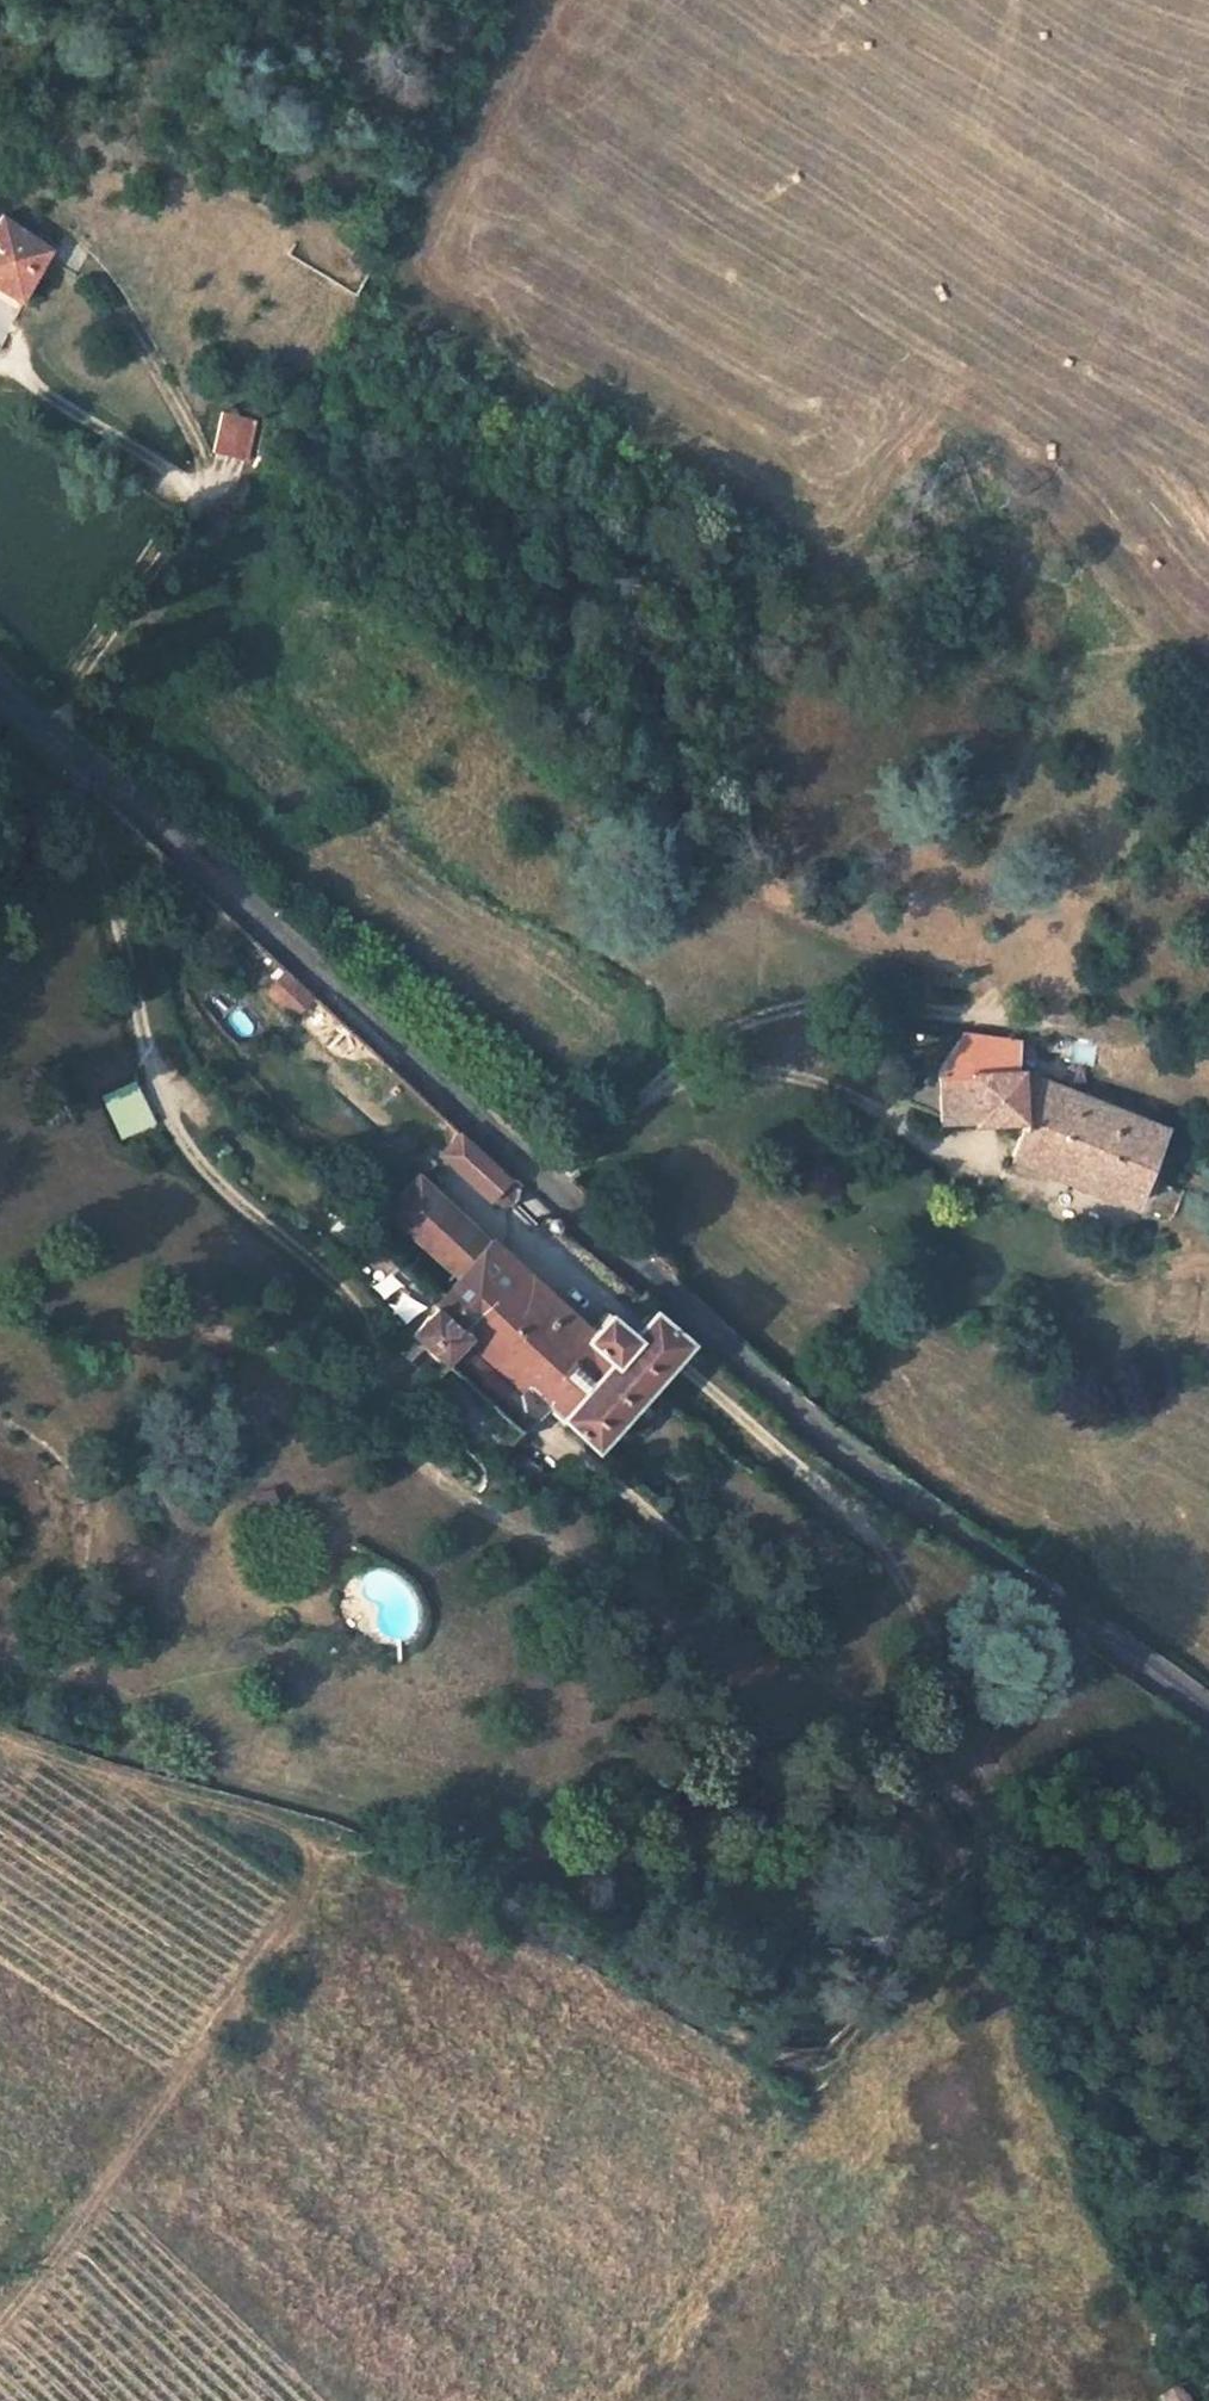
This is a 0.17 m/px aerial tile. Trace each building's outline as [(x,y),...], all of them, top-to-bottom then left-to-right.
[(1,231),(0,232),(0,293),(19,306),(50,260),(57,250),(8,220),(1,231)] [(248,461),(257,423),(221,415),(212,452),(248,461)] [(268,986),(311,1025),(325,999),(287,962),(268,986)] [(386,1057),(325,999),(311,1025),(368,1078),(386,1057)] [(224,1021),(241,1039),(258,1024),(240,1005),(224,1021)] [(941,1073),(893,1075),(889,1100),(939,1109),(940,1130),(1027,1124),(1021,1162),(1137,1204),(1164,1129),(1027,1072),(1024,1043),(962,1039),(941,1073)] [(102,1097),(121,1141),(157,1125),(138,1081),(102,1097)] [(508,1172),(468,1135),(447,1158),(488,1195),(508,1172)] [(1200,1168),(1194,1187),(1208,1192),(1208,1171),(1200,1168)] [(526,1189),(508,1172),(488,1195),(496,1205),(510,1207),(526,1189)] [(525,1431),(552,1405),(598,1443),(698,1332),(665,1304),(637,1334),(611,1311),(591,1330),(425,1180),(398,1211),(404,1220),(468,1278),(452,1298),(420,1336),(450,1362),(525,1431)]
